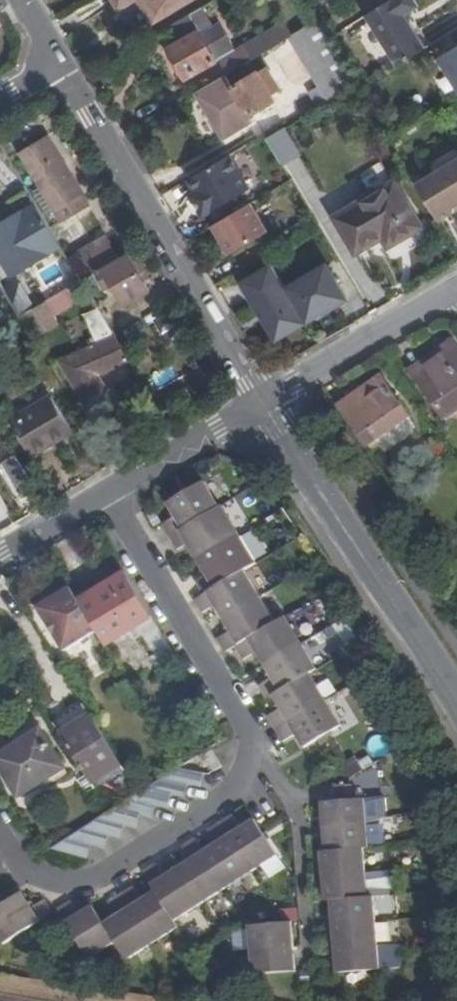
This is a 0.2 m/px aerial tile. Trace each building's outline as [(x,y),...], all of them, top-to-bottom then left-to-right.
[(153,21),(187,0),(140,0),(153,21)] [(425,48),(409,22),(404,14),(412,9),(418,5),(415,0),(389,0),(366,14),(398,65),(408,58),(425,48)] [(186,79),(216,62),(213,57),(231,47),(218,25),(211,29),(200,9),(172,26),(181,41),(169,49),(186,79)] [(404,14),(409,22),(412,9),(404,14)] [(292,36),(331,101),(357,85),(328,37),(317,20),(292,36)] [(220,60),(228,74),(251,60),(291,36),(282,21),(233,51),(220,60)] [(456,88),(456,45),(438,58),(456,88)] [(233,51),(231,47),(213,57),(216,62),(220,60),(233,51)] [(225,76),(194,94),(222,140),(253,122),(249,116),(275,100),(272,96),(280,91),(266,67),(232,88),(225,76)] [(267,139),(280,161),(297,151),(284,129),(267,139)] [(54,212),(83,195),(48,136),(20,153),(54,212)] [(174,191),(200,229),(257,191),(231,152),(174,191)] [(439,221),(455,212),(456,206),(456,205),(456,157),(416,182),(439,221)] [(394,185),(336,218),(361,262),(419,228),(394,185)] [(83,195),(54,212),(60,223),(89,206),(83,195)] [(268,232),(251,203),(213,225),(231,254),(268,232)] [(60,246),(35,204),(0,225),(0,258),(11,276),(60,246)] [(91,275),(103,268),(118,259),(105,237),(78,253),(91,275)] [(118,259),(103,268),(114,287),(124,304),(146,292),(141,282),(144,280),(141,274),(146,270),(134,250),(118,259)] [(276,339),(346,297),(326,265),(286,289),(272,266),(243,284),(276,339)] [(81,281),(92,300),(114,287),(103,268),(91,275),(81,281)] [(0,277),(0,286),(19,318),(24,315),(28,313),(5,274),(0,277)] [(33,310),(45,332),(57,325),(44,303),(33,310)] [(45,332),(33,310),(28,313),(24,315),(19,318),(31,339),(45,332)] [(101,377),(129,361),(100,314),(86,322),(95,337),(82,346),(84,355),(64,366),(90,409),(112,395),(101,377)] [(412,371),(443,416),(456,407),(456,347),(454,342),(412,371)] [(380,377),(337,407),(364,445),(407,416),(380,377)] [(51,397),(10,420),(30,455),(71,431),(51,397)] [(35,488),(20,461),(5,469),(21,495),(35,488)] [(323,736),(325,735),(340,726),(308,674),(315,670),(284,618),(274,623),(243,571),(254,564),(239,538),(221,507),(219,508),(210,494),(203,483),(188,491),(181,496),(167,504),(174,517),(173,519),(162,525),(169,538),(172,542),(177,551),(179,550),(181,549),(183,548),(185,546),(188,552),(200,572),(203,577),(199,579),(195,581),(202,595),(194,600),(202,613),(210,608),(214,606),(217,612),(226,627),(229,632),(225,634),(217,639),(222,647),(225,653),(235,647),(242,660),(252,654),(255,652),(259,657),(267,673),(270,678),(267,680),(258,685),(265,699),(272,695),(276,704),(280,709),(276,711),(267,716),(282,742),(295,734),(303,748),(317,740),(323,736)] [(125,573),(78,600),(81,605),(127,577),(125,573)] [(96,630),(106,645),(138,626),(156,655),(169,647),(127,577),(81,605),(96,630)] [(63,651),(96,630),(81,605),(78,600),(70,589),(38,608),(63,651)] [(330,700),(344,722),(352,717),(338,695),(330,700)] [(82,704),(52,721),(59,731),(68,726),(89,714),(82,704)] [(120,764),(89,714),(68,726),(99,777),(120,764)] [(0,751),(0,768),(16,793),(41,779),(44,784),(65,771),(34,722),(8,737),(13,744),(0,751)] [(90,782),(99,777),(68,726),(59,731),(90,782)] [(212,751),(203,757),(213,772),(221,766),(212,751)] [(349,786),(372,785),(372,760),(349,760),(349,786)] [(123,770),(120,764),(99,777),(103,783),(123,770)] [(177,769),(139,794),(118,807),(109,812),(51,850),(85,858),(88,849),(89,849),(90,845),(103,849),(105,839),(106,840),(107,836),(119,839),(122,830),(123,826),(131,827),(136,829),(138,820),(139,815),(152,819),(153,809),(154,806),(154,805),(167,809),(170,799),(171,795),(183,798),(186,788),(187,784),(200,787),(202,776),(177,769)] [(103,783),(99,777),(90,782),(94,788),(103,783)] [(330,901),(330,903),(331,915),(333,938),(335,955),(335,956),(335,959),(336,963),(337,975),(379,971),(372,898),(366,898),(362,850),(367,850),(362,800),(351,801),(350,787),(320,789),(321,795),(325,851),(324,851),(324,854),(321,854),(322,874),(325,900),(330,900),(330,901)] [(193,857),(188,861),(171,871),(166,874),(164,870),(158,862),(148,869),(145,870),(157,889),(149,894),(144,898),(142,894),(137,886),(112,902),(117,910),(119,914),(114,917),(105,922),(94,904),(86,909),(81,912),(79,908),(74,901),(73,899),(69,902),(60,907),(91,956),(117,940),(129,957),(180,925),(176,919),(279,854),(269,839),(266,833),(264,834),(263,835),(258,828),(253,820),(243,826),(235,813),(216,826),(211,829),(216,838),(218,841),(213,845),(206,850),(197,837),(185,845),(191,854),(193,857)] [(256,818),(253,820),(258,828),(263,835),(264,834),(266,833),(265,832),(256,818)] [(85,858),(51,850),(49,851),(84,862),(85,858)] [(324,902),(330,903),(330,901),(330,900),(325,900),(322,874),(321,854),(320,854),(320,859),(321,867),(323,890),(323,897),(324,902)] [(0,906),(0,937),(3,942),(53,912),(44,899),(35,904),(31,907),(28,902),(21,892),(0,906)] [(294,936),(293,928),(293,924),(251,927),(255,977),(297,974),(297,968),(296,961),(294,936)]
